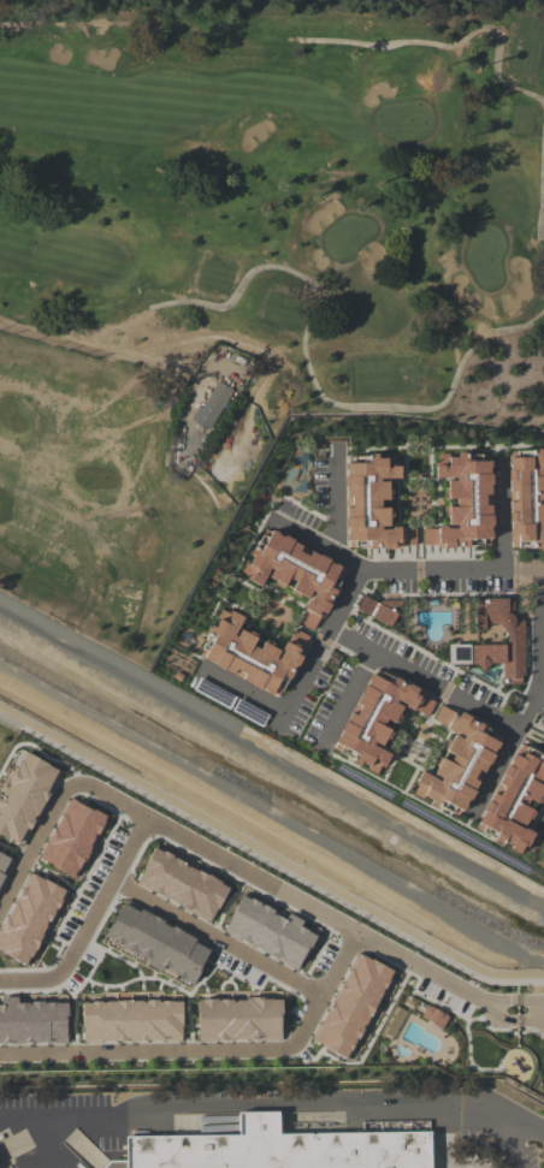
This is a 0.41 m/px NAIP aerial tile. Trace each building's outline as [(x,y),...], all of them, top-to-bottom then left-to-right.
[(190,419),(197,405),(200,407),(217,380),(232,390),(207,429),(200,425),(199,426),(193,422),(194,421),(190,419)] [(540,452),(543,452),(543,472),(543,475),(543,493),(543,502),(543,520),(543,523),(543,544),(542,544),(542,547),(534,547),(534,546),(518,547),(512,547),(512,543),(510,543),(509,534),(509,527),(510,527),(510,520),(508,520),(508,510),(509,510),(508,479),(507,479),(507,469),(509,469),(509,463),(508,463),(508,456),(512,456),(512,450),(522,450),(530,449),(533,449),(533,447),(540,447),(540,452)] [(489,546),(483,546),(483,544),(468,544),(468,545),(459,545),(459,544),(454,544),(454,546),(443,546),(443,547),(437,547),(437,545),(421,545),(421,529),(437,529),(437,524),(447,524),(447,527),(456,527),(456,523),(448,523),(448,515),(444,515),(444,505),(448,505),(448,504),(456,504),(456,497),(448,497),(448,496),(444,496),(444,488),(447,488),(447,479),(455,479),(455,476),(434,476),(434,463),(439,463),(439,455),(448,455),(448,456),(456,456),(456,451),(465,451),(465,452),(467,452),(467,453),(490,453),(490,467),(489,467),(489,472),(491,472),(491,482),(490,482),(490,512),(492,512),(492,524),(490,524),(490,530),(491,530),(491,536),(490,536),(490,540),(489,540),(489,546)] [(348,547),(348,538),(345,538),(345,530),(347,530),(347,524),(344,524),(344,514),(345,514),(344,484),(343,484),(343,474),(345,474),(345,469),(344,469),(344,461),(347,461),(347,456),(367,455),(367,452),(377,452),(377,457),(388,456),(388,455),(400,455),(400,476),(379,476),(379,480),(388,480),(388,488),(391,488),(391,497),(388,497),(380,497),(380,505),(389,505),(389,506),(391,506),(391,515),(389,515),(389,523),(380,523),(380,527),(390,527),(390,524),(400,524),(400,528),(415,528),(415,545),(401,545),(401,547),(394,547),(394,546),(383,546),(383,544),(378,544),(378,545),(354,546),(354,547),(348,547)] [(319,617),(313,630),(297,622),(306,607),(303,605),(308,595),(300,591),(298,593),(290,588),(295,579),(288,575),(283,585),(274,580),(276,577),(266,573),(260,585),(246,577),(247,574),(241,571),(247,561),(248,561),(252,553),(248,551),(253,543),(256,544),(266,523),(279,529),(278,532),(283,534),(284,532),(294,536),(292,538),(319,552),(320,551),(330,556),(329,559),(333,562),(335,561),(341,564),(338,568),(344,571),(336,587),(337,588),(321,618),(319,617)] [(363,594),(378,601),(379,600),(402,599),(390,625),(356,607),(363,594)] [(448,644),(471,644),(471,645),(507,644),(505,627),(504,627),(503,627),(502,625),(501,625),(499,624),(499,623),(485,624),(485,628),(473,628),(472,598),(508,597),(508,600),(514,600),(514,615),(514,616),(514,617),(515,618),(515,619),(524,619),(525,674),(521,674),(521,683),(503,683),(503,663),(490,663),(484,670),(475,663),(448,663),(448,644)] [(237,625),(248,630),(249,628),(258,633),(252,642),(259,646),(264,636),(273,641),(272,644),(280,647),(285,639),(289,640),(295,628),(309,636),(302,650),(304,651),(297,664),(296,664),(289,677),(288,676),(278,696),(272,693),(271,694),(265,690),(266,688),(260,686),(259,688),(249,682),(250,681),(223,668),(223,669),(213,664),(214,662),(209,658),(209,659),(202,657),(203,654),(199,652),(208,633),(206,632),(211,622),(214,624),(224,604),(243,613),(237,625)] [(333,749),(337,742),(333,740),(337,734),(338,735),(342,729),(339,728),(344,717),(347,718),(360,693),(359,692),(363,682),(366,683),(368,678),(367,677),(373,666),(394,677),(395,675),(400,677),(400,678),(407,683),(409,681),(418,686),(416,688),(424,692),(422,694),(436,701),(427,716),(403,704),(400,712),(401,713),(397,722),(389,717),(384,724),(392,729),(389,737),(385,736),(380,746),(390,751),(385,761),(386,763),(384,767),(380,766),(377,772),(367,767),(369,763),(361,759),(359,764),(351,760),(351,759),(333,749)] [(236,696),(229,708),(191,689),(199,677),(236,696)] [(268,715),(261,727),(231,711),(237,698),(268,715)] [(414,791),(418,785),(413,783),(421,767),(432,773),(438,763),(436,761),(439,753),(450,759),(454,751),(444,746),(448,737),(450,740),(455,731),(445,727),(445,725),(433,719),(440,704),(457,713),(460,708),(471,715),(471,716),(475,719),(477,718),(484,722),(483,725),(501,735),(498,740),(501,741),(497,747),(495,747),(492,753),(493,753),(489,764),(487,763),(473,790),(474,790),(471,798),(468,796),(466,802),(467,804),(463,810),(461,808),(459,814),(438,804),(438,805),(430,801),(431,799),(424,795),(422,799),(413,793),(413,791),(414,791)] [(543,753),(543,754),(543,791),(542,795),(543,795),(539,804),(530,798),(526,805),(536,810),(531,818),(530,817),(525,825),(534,831),(527,844),(524,843),(520,852),(510,846),(512,843),(503,840),(502,842),(492,837),(477,829),(480,822),(477,820),(480,813),(481,813),(484,808),(483,808),(487,798),(489,799),(503,772),(502,771),(507,761),(509,763),(512,758),(510,757),(514,751),(515,752),(518,747),(520,748),(522,743),(542,753),(543,753)] [(28,752),(0,799),(0,835),(18,846),(61,772),(28,752)] [(106,817),(67,798),(37,859),(75,877),(106,817)] [(213,918),(227,882),(150,850),(135,887),(213,918)] [(0,851),(0,877),(10,855),(0,851)] [(28,872),(0,927),(0,951),(26,965),(64,890),(28,872)] [(221,933),(298,967),(314,933),(298,926),(302,920),(240,893),(221,933)] [(194,982),(211,943),(120,903),(104,939),(162,965),(161,967),(194,982)] [(313,1043),(349,1059),(390,968),(354,951),(313,1043)] [(16,1002),(16,996),(0,997),(0,1044),(66,1043),(65,1001),(16,1002)] [(280,1039),(280,998),(196,998),(196,1040),(280,1039)] [(181,1000),(81,1001),(81,1040),(181,1039),(181,1000)] [(419,1018),(442,1027),(447,1014),(425,1004),(419,1018)] [(126,1167),(434,1167),(433,1137),(280,1139),(280,1116),(244,1117),(244,1139),(126,1140),(126,1163),(126,1167)]
